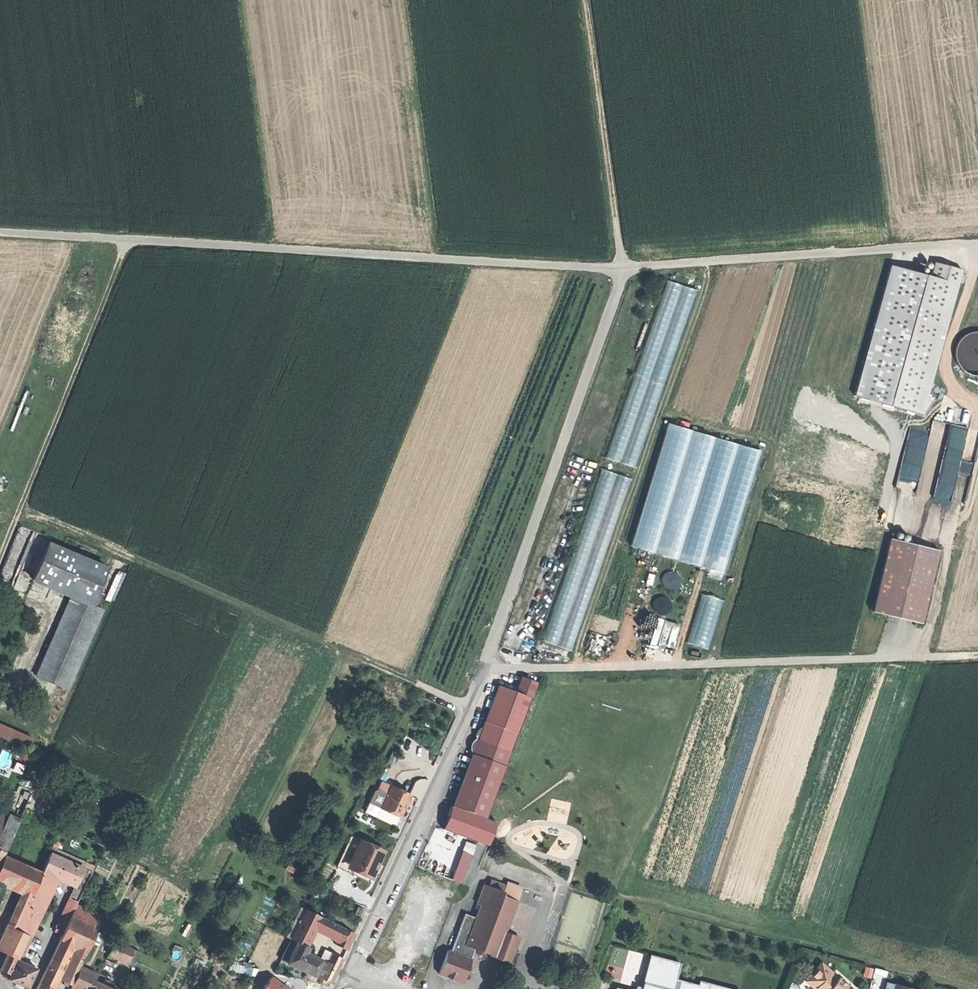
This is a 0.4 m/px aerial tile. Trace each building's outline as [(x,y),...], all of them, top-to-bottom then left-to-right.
[(887,266),(852,397),(920,415),(959,270),(932,263),(928,277),(887,266)] [(686,323),(698,289),(670,279),(658,314),(686,323)] [(973,331),(965,334),(959,338),(955,344),(952,353),(953,360),(957,367),(960,371),(965,374),(971,376),(977,376),(977,332),(973,331)] [(636,466),(638,460),(633,382),(625,405),(625,406),(608,456),(636,466)] [(953,503),(968,426),(933,418),(917,496),(953,503)] [(666,424),(637,549),(730,571),(760,446),(666,424)] [(928,441),(929,431),(910,431),(910,440),(928,441)] [(577,650),(628,475),(599,467),(548,642),(577,650)] [(939,548),(890,536),(873,609),(922,621),(939,548)] [(44,585),(70,596),(90,605),(94,594),(105,567),(60,549),(44,585)] [(703,592),(688,642),(709,648),(724,598),(703,592)] [(100,609),(93,606),(90,605),(70,596),(36,677),(67,689),(100,609)] [(659,617),(650,644),(672,652),(681,624),(659,617)] [(479,733),(468,761),(501,774),(510,750),(536,682),(521,676),(515,691),(498,684),(479,733)] [(30,748),(35,734),(0,721),(0,737),(30,748)] [(501,774),(468,761),(451,806),(485,818),(485,817),(502,774),(501,774)] [(368,802),(379,807),(380,808),(391,786),(380,781),(376,790),(374,791),(368,802)] [(409,795),(391,786),(380,808),(399,816),(404,807),(409,795)] [(374,816),(379,807),(368,802),(364,811),(374,816)] [(485,817),(485,818),(451,806),(451,805),(442,827),(477,840),(487,844),(496,821),(485,817)] [(0,829),(0,864),(3,856),(5,852),(19,819),(6,813),(6,814),(0,829)] [(350,861),(360,839),(351,835),(337,865),(370,880),(371,877),(359,871),(362,866),(350,861)] [(384,850),(360,839),(350,861),(362,866),(359,871),(371,877),(377,864),(384,850)] [(464,881),(477,843),(467,840),(454,878),(464,881)] [(64,860),(50,854),(43,869),(57,875),(64,860)] [(18,888),(27,867),(3,856),(0,864),(0,880),(18,888)] [(83,869),(64,860),(57,875),(76,884),(83,869)] [(27,867),(18,888),(24,890),(31,894),(32,894),(41,873),(27,867)] [(43,869),(41,873),(32,894),(31,896),(44,903),(55,878),(57,875),(43,869)] [(76,884),(57,875),(55,878),(65,883),(75,887),(76,884)] [(491,956),(509,962),(514,948),(504,932),(516,900),(501,895),(503,891),(484,884),(476,903),(481,905),(476,918),(465,914),(450,951),(448,950),(438,973),(460,982),(473,950),(477,952),(484,950),(492,954),(491,956)] [(77,902),(82,890),(76,889),(71,900),(77,902)] [(31,894),(24,890),(9,923),(14,925),(16,926),(31,894)] [(44,903),(31,896),(21,917),(35,923),(39,914),(44,903)] [(70,916),(76,904),(68,900),(54,929),(62,932),(70,916)] [(97,929),(103,917),(76,904),(70,916),(97,929)] [(363,908),(355,904),(352,911),(360,915),(363,908)] [(320,917),(305,909),(291,939),(305,946),(313,931),(320,917)] [(86,952),(97,929),(70,916),(62,932),(59,939),(60,939),(70,944),(71,945),(76,947),(78,948),(85,951),(86,952)] [(28,935),(29,935),(35,923),(21,917),(17,927),(15,929),(28,935)] [(342,928),(320,917),(313,931),(336,940),(342,928)] [(28,935),(15,929),(17,927),(16,926),(14,925),(3,952),(7,954),(17,959),(28,935)] [(354,934),(342,928),(336,940),(334,944),(346,949),(354,934)] [(29,935),(20,954),(24,955),(33,937),(29,935)] [(51,982),(70,944),(60,939),(42,978),(51,982)] [(305,946),(291,939),(286,950),(300,957),(305,946)] [(133,948),(114,940),(107,955),(127,963),(133,948)] [(74,976),(85,951),(78,948),(64,984),(70,987),(74,977),(74,976)] [(139,951),(133,948),(127,963),(132,966),(139,951)] [(271,949),(264,962),(275,968),(282,955),(271,949)] [(300,957),(286,950),(281,960),(296,967),(300,957)] [(325,963),(330,953),(323,950),(318,960),(325,963)] [(300,957),(296,967),(330,983),(336,970),(342,958),(330,953),(325,963),(318,960),(303,952),(300,957)] [(7,954),(0,969),(0,970),(9,974),(17,959),(7,954)] [(695,980),(694,984),(673,978),(677,962),(647,954),(638,985),(637,988),(731,988),(695,980)] [(19,984),(28,988),(37,969),(21,962),(18,960),(9,979),(19,984)] [(845,985),(847,983),(821,961),(806,979),(815,987),(813,988),(842,988),(845,985)] [(97,975),(79,967),(74,977),(70,987),(74,988),(91,988),(94,981),(97,975)] [(257,969),(254,976),(257,978),(272,988),(276,988),(280,982),(264,970),(257,969)] [(55,985),(51,984),(51,982),(42,978),(39,984),(37,988),(53,988),(55,985)] [(257,978),(251,988),(272,988),(257,978)]
